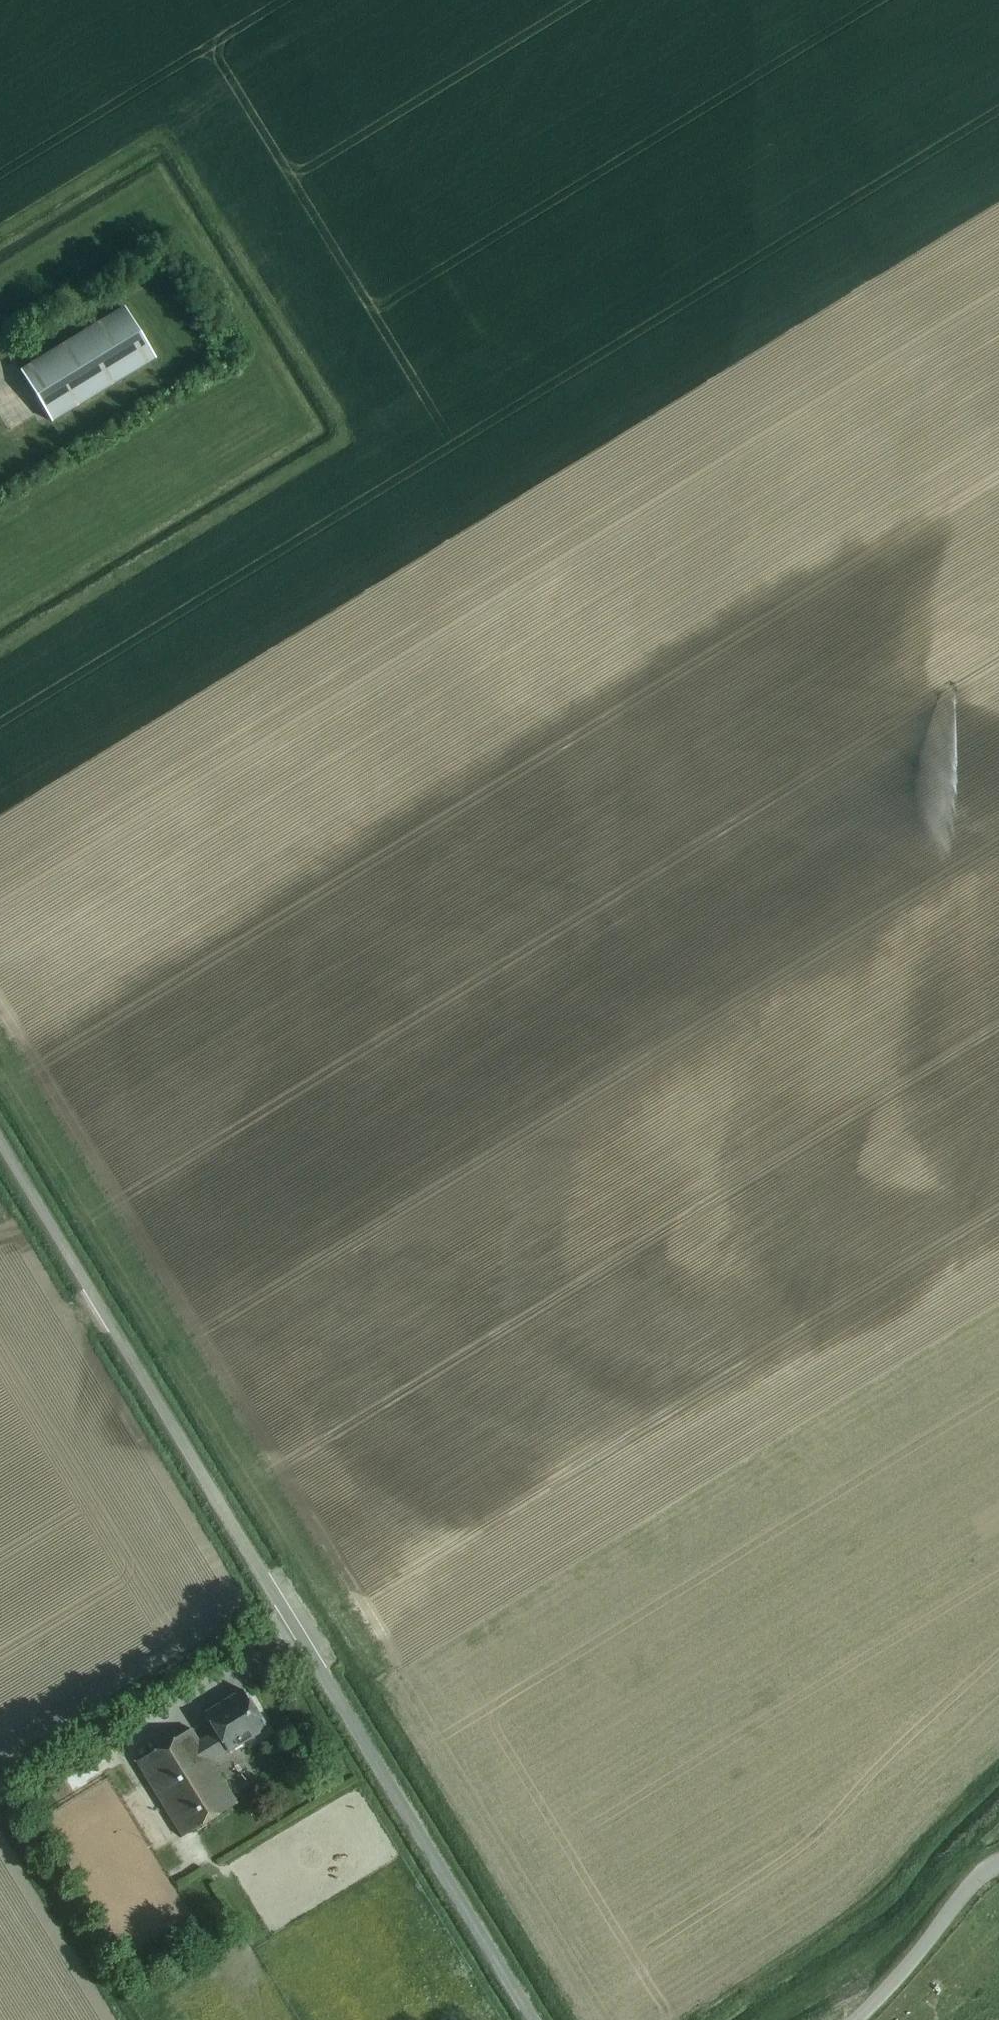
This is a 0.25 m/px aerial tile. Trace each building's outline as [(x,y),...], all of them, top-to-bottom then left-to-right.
[(21,369),(24,373),(52,420),(155,358),(124,306),(21,369)] [(265,1728),(241,1689),(204,1711),(215,1730),(199,1740),(191,1727),(137,1760),(182,1836),(237,1803),(211,1759),(226,1749),(227,1751),(265,1728)] [(68,1755),(58,1761),(66,1774),(76,1768),(68,1755)]
